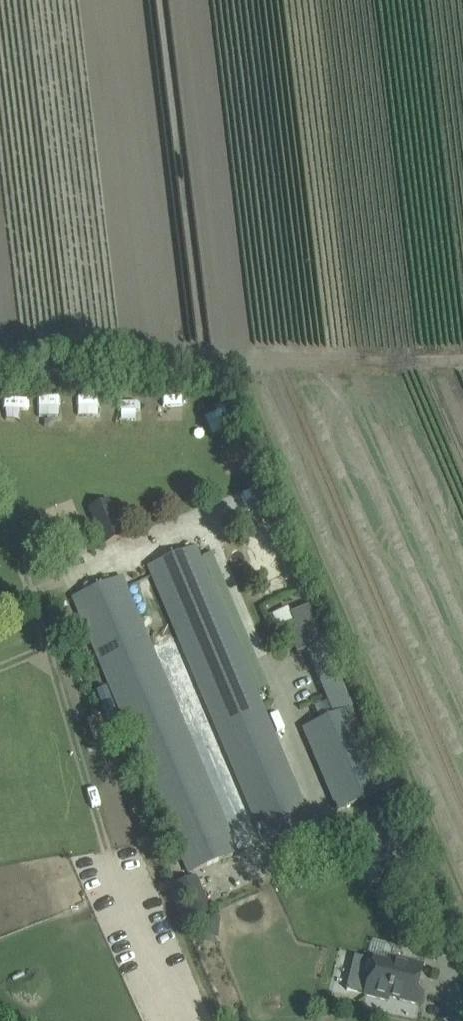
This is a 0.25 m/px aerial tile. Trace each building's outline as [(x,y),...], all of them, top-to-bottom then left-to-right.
[(74,414),(96,415),(97,397),(75,396),(74,414)] [(138,415),(138,396),(118,396),(118,415),(138,415)] [(157,415),(180,415),(180,396),(158,396),(157,415)] [(16,422),(17,401),(0,400),(0,421),(16,422)] [(90,503),(95,539),(115,536),(110,500),(90,503)] [(196,546),(147,566),(252,816),(255,823),(263,842),(312,822),(257,691),(266,688),(245,638),(236,642),(196,546)] [(122,577),(73,598),(189,874),(237,853),(229,834),(227,827),(122,577)] [(386,790),(324,642),(308,607),(301,610),(290,614),(294,623),(286,626),(297,653),(305,650),(334,717),(303,729),(338,811),(386,790)] [(105,686),(96,689),(112,732),(121,728),(105,686)] [(354,954),(346,988),(365,993),(364,995),(388,1001),(389,998),(420,1006),(423,994),(416,992),(423,966),(389,958),(369,952),(367,957),(354,954)]
